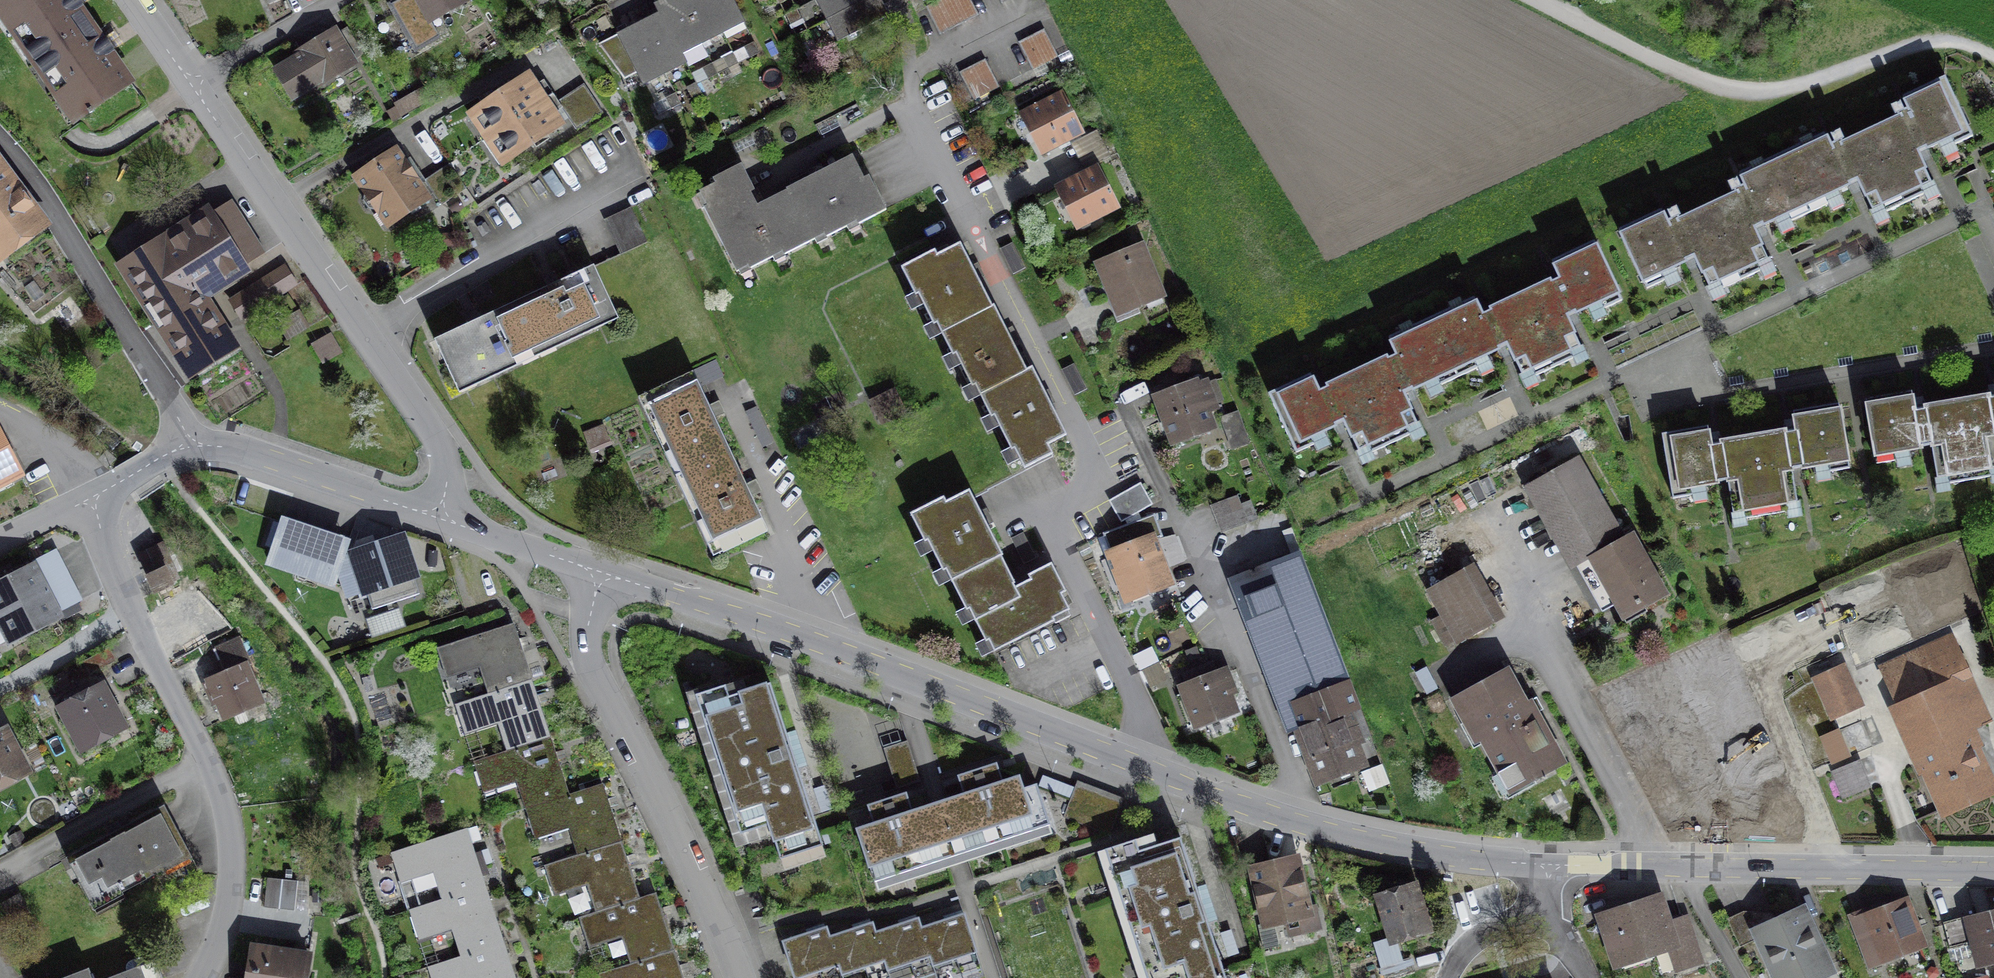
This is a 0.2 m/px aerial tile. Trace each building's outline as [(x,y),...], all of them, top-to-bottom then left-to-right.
[(75,127),(137,85),(111,47),(78,0),(0,0),(0,19),(75,127)] [(389,7),(411,46),(430,36),(424,25),(465,2),(463,0),(401,0),(389,7)] [(678,58),(698,47),(673,0),(666,0),(651,8),(654,13),(678,58)] [(698,47),(720,36),(701,0),(673,0),(698,47)] [(720,36),(740,25),(727,0),(701,0),(720,36)] [(811,3),(822,25),(870,0),(817,0),(811,3)] [(873,0),(870,0),(822,25),(831,42),(881,16),(873,0)] [(948,0),(945,0),(936,4),(948,30),(960,24),(948,0)] [(960,24),(973,18),(964,0),(948,0),(960,24)] [(938,35),(948,30),(936,4),(925,9),(938,35)] [(634,24),(663,76),(682,66),(678,58),(654,13),(634,24)] [(663,76),(634,24),(612,36),(640,88),(663,76)] [(331,29),(265,67),(285,102),(351,65),(331,29)] [(1032,40),(1046,66),(1056,61),(1042,35),(1032,40)] [(1033,73),(1046,66),(1032,40),(1019,47),(1033,73)] [(971,69),(984,96),(996,90),(983,64),(971,69)] [(971,102),(984,96),(971,69),(958,76),(971,102)] [(459,116),(478,143),(540,101),(522,74),(459,116)] [(1861,127),(1898,201),(1927,187),(1909,151),(1929,141),(1934,151),(1964,136),(1936,79),(1892,100),(1897,110),(1861,127)] [(420,89),(392,105),(400,119),(428,104),(420,89)] [(572,97),(589,123),(600,116),(582,90),(572,97)] [(1059,96),(1014,117),(1033,158),(1078,136),(1059,96)] [(578,131),(589,123),(572,97),(560,104),(578,131)] [(557,126),(540,101),(478,143),(495,168),(557,126)] [(1865,217),(1898,201),(1861,127),(1822,147),(1816,135),(1774,156),(1798,204),(1847,180),(1865,217)] [(1094,134),(1070,146),(1082,169),(1106,157),(1094,134)] [(391,149),(347,178),(381,231),(426,202),(391,149)] [(1744,230),(1798,204),(1774,156),(1729,178),(1734,188),(1696,207),(1730,275),(1759,260),(1744,230)] [(0,160),(0,271),(53,232),(0,160)] [(760,211),(782,253),(786,259),(826,238),(829,243),(883,214),(855,160),(760,211)] [(1094,168),(1048,189),(1067,231),(1113,210),(1094,168)] [(462,192),(447,169),(424,185),(439,207),(462,192)] [(782,253),(760,211),(751,193),(756,190),(745,169),(716,184),(718,188),(696,200),(736,277),(782,253)] [(124,258),(162,323),(215,293),(257,268),(253,261),(265,255),(235,202),(222,210),(218,204),(124,258)] [(1699,289),(1730,275),(1696,207),(1657,226),(1651,214),(1609,235),(1637,290),(1669,274),(1666,267),(1684,258),(1699,289)] [(625,214),(602,225),(618,259),(641,249),(625,214)] [(1139,244),(1089,263),(1111,318),(1161,299),(1139,244)] [(1510,294),(1545,370),(1573,357),(1553,315),(1564,310),(1567,315),(1608,296),(1585,246),(1541,267),(1547,280),(1539,283),(1538,280),(1510,294)] [(1012,247),(999,253),(1012,279),(1025,273),(1012,247)] [(940,337),(988,314),(958,252),(939,261),(936,256),(902,273),(914,298),(919,295),(940,337)] [(472,323),(433,342),(458,396),(614,322),(588,268),(554,284),(472,323)] [(299,290),(287,272),(249,298),(261,315),(299,290)] [(246,347),(215,293),(162,323),(193,377),(246,347)] [(1517,383),(1545,370),(1510,294),(1477,309),(1478,311),(1471,315),(1465,302),(1422,322),(1443,367),(1498,342),(1517,383)] [(979,398),(1026,375),(994,311),(988,314),(940,337),(953,363),(957,361),(970,389),(973,387),(979,398)] [(1390,392),(1443,367),(1422,322),(1377,342),(1383,356),(1376,359),(1374,356),(1344,370),(1375,438),(1405,424),(1390,392)] [(342,360),(328,340),(309,353),(322,373),(342,360)] [(1345,452),(1375,438),(1344,370),(1313,384),(1314,387),(1307,390),(1301,377),(1261,395),(1287,451),(1317,437),(1314,430),(1331,422),(1345,452)] [(1026,375),(979,398),(990,420),(993,419),(1008,451),(1011,449),(1022,472),(1049,459),(1045,449),(1064,439),(1031,372),(1026,375)] [(1193,379),(1146,397),(1166,447),(1212,430),(1205,414),(1215,410),(1203,380),(1194,384),(1193,379)] [(655,412),(689,479),(736,456),(703,388),(655,412)] [(1986,404),(1985,400),(1954,405),(1967,477),(1989,473),(1983,442),(1993,440),(1993,402),(1986,404)] [(1870,460),(1929,450),(1938,449),(1944,481),(1967,477),(1954,405),(1921,411),(1922,416),(1912,418),(1909,401),(1861,409),(1870,460)] [(1778,435),(1746,440),(1760,519),(1781,516),(1774,477),(1798,472),(1811,470),(1813,478),(1847,471),(1837,412),(1787,421),(1789,436),(1779,438),(1778,435)] [(1236,414),(1218,420),(1229,453),(1248,446),(1236,414)] [(28,483),(0,429),(0,498),(28,483)] [(1701,490),(1722,486),(1730,484),(1738,524),(1760,519),(1746,440),(1715,446),(1716,450),(1706,452),(1703,436),(1659,444),(1670,503),(1703,497),(1701,490)] [(771,526),(736,456),(689,479),(723,550),(771,526)] [(1573,461),(1520,492),(1593,620),(1609,611),(1621,631),(1667,605),(1631,541),(1622,546),(1573,461)] [(1139,490),(1108,506),(1118,525),(1149,509),(1139,490)] [(942,570),(948,583),(999,558),(966,494),(941,506),(939,501),(907,517),(920,543),(923,541),(939,572),(942,570)] [(1235,500),(1210,509),(1220,536),(1245,527),(1235,500)] [(1145,518),(1098,537),(1106,557),(1148,540),(1153,538),(1145,518)] [(337,590),(350,544),(285,524),(275,558),(302,566),(298,578),(337,590)] [(1106,557),(1099,559),(1119,612),(1168,594),(1148,540),(1106,557)] [(406,542),(349,561),(363,606),(421,587),(406,542)] [(1963,542),(1832,581),(1855,659),(1917,641),(1909,613),(1927,608),(1931,620),(1982,605),(1963,542)] [(167,543),(144,556),(164,591),(187,578),(167,543)] [(74,577),(60,551),(0,583),(0,617),(74,577)] [(1298,557),(1222,585),(1279,739),(1287,735),(1292,733),(1283,708),(1283,706),(1344,685),(1298,557)] [(999,558),(948,583),(962,610),(966,608),(974,623),(984,643),(988,641),(995,654),(1068,618),(1065,613),(1067,612),(1059,597),(1063,595),(1049,567),(1028,578),(1030,583),(1015,591),(999,558)] [(1468,572),(1421,596),(1448,647),(1494,623),(1468,572)] [(74,577),(0,617),(0,619),(15,645),(70,615),(66,608),(85,598),(74,577)] [(370,617),(374,634),(405,625),(401,609),(370,617)] [(493,696),(534,683),(515,626),(443,649),(452,678),(483,668),(493,696)] [(223,727),(270,707),(240,636),(215,647),(226,672),(204,682),(223,727)] [(1881,673),(1897,709),(1884,715),(1934,829),(1993,803),(1993,790),(1969,734),(1986,727),(1950,643),(1881,673)] [(1843,671),(1809,685),(1827,728),(1862,713),(1843,671)] [(1224,672),(1167,691),(1183,739),(1234,722),(1227,700),(1233,698),(1224,672)] [(772,679),(698,703),(746,855),(779,845),(790,879),(831,866),(772,679)] [(1500,679),(1443,708),(1469,757),(1477,753),(1504,805),(1562,775),(1527,709),(1519,714),(1500,679)] [(111,680),(63,704),(86,749),(134,725),(111,680)] [(552,740),(534,683),(493,696),(462,706),(471,735),(504,724),(513,752),(552,740)] [(1287,735),(1309,792),(1361,772),(1353,749),(1367,743),(1344,685),(1283,708),(1292,733),(1287,735)] [(0,736),(0,799),(37,780),(11,730),(0,736)] [(1840,735),(1818,743),(1829,770),(1850,762),(1840,735)] [(572,800),(552,740),(513,752),(479,763),(489,794),(520,784),(529,814),(572,800)] [(907,750),(887,757),(899,794),(919,788),(907,750)] [(1859,767),(1831,778),(1841,805),(1869,794),(1859,767)] [(1380,772),(1360,779),(1367,798),(1387,790),(1380,772)] [(1011,782),(937,807),(954,864),(1044,833),(1031,796),(1017,800),(1011,782)] [(1121,804),(1075,789),(1063,824),(1109,839),(1121,804)] [(605,790),(572,800),(529,814),(539,842),(573,831),(582,857),(623,843),(605,790)] [(954,864),(937,807),(848,838),(868,894),(954,864)] [(173,810),(81,858),(104,901),(195,853),(173,810)] [(436,874),(445,902),(487,889),(469,831),(395,854),(404,883),(436,874)] [(1084,858),(1121,977),(1214,977),(1173,848),(1152,854),(1147,838),(1084,858)] [(625,843),(623,843),(582,857),(549,867),(558,896),(594,884),(603,912),(644,899),(625,843)] [(1295,862),(1240,875),(1241,879),(1257,942),(1311,929),(1295,862)] [(285,882),(270,880),(266,908),(282,910),(285,882)] [(1411,886),(1369,898),(1383,947),(1425,935),(1411,886)] [(505,944),(487,889),(445,902),(415,911),(424,941),(457,931),(465,957),(505,944)] [(658,895),(644,899),(603,912),(586,918),(595,946),(628,936),(637,963),(676,951),(658,895)] [(1587,920),(1604,977),(1665,960),(1670,977),(1674,977),(1700,970),(1685,923),(1664,930),(1655,899),(1587,920)] [(1908,903),(1849,924),(1867,975),(1926,954),(1908,903)] [(1747,937),(1766,977),(1831,977),(1800,912),(1747,937)] [(930,958),(934,968),(973,954),(960,918),(921,931),(930,958)] [(1960,925),(1971,972),(1993,967),(1993,918),(1960,925)] [(883,962),(886,972),(930,958),(921,931),(918,920),(874,935),(883,962)] [(835,965),(839,977),(883,962),(874,935),(871,926),(827,941),(835,965)] [(783,943),(795,977),(798,977),(835,965),(827,941),(823,930),(783,943)] [(260,942),(254,977),(316,977),(320,951),(260,942)] [(505,944),(465,957),(432,967),(435,977),(515,977),(505,944)] [(676,951),(637,963),(605,974),(606,977),(688,977),(679,950),(676,951)] [(162,961),(120,977),(169,977),(162,961)] [(98,964),(64,977),(104,977),(98,964)]
